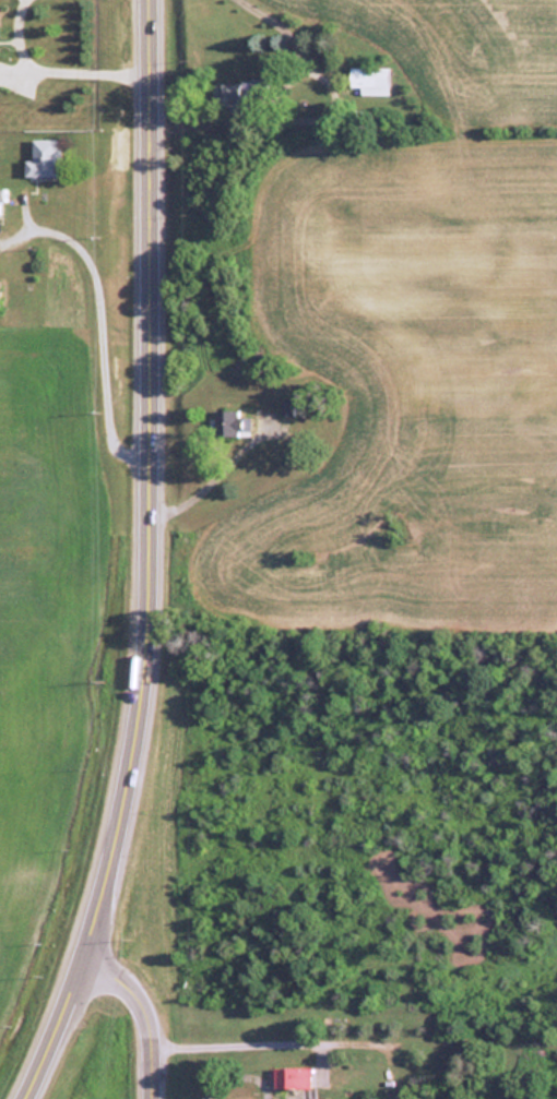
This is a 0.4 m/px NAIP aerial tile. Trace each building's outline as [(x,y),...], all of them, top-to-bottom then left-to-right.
[(350,66),(350,94),(388,94),(388,66),(350,66)] [(240,105),(240,82),(214,82),(214,105),(240,105)] [(32,159),(25,159),(25,178),(60,178),(60,138),(32,138),(32,159)] [(294,415),(294,399),(282,399),(282,415),(294,415)] [(214,434),(240,434),(240,409),(214,409),(214,434)] [(311,1066),(273,1066),(273,1087),(311,1087),(311,1066)]
